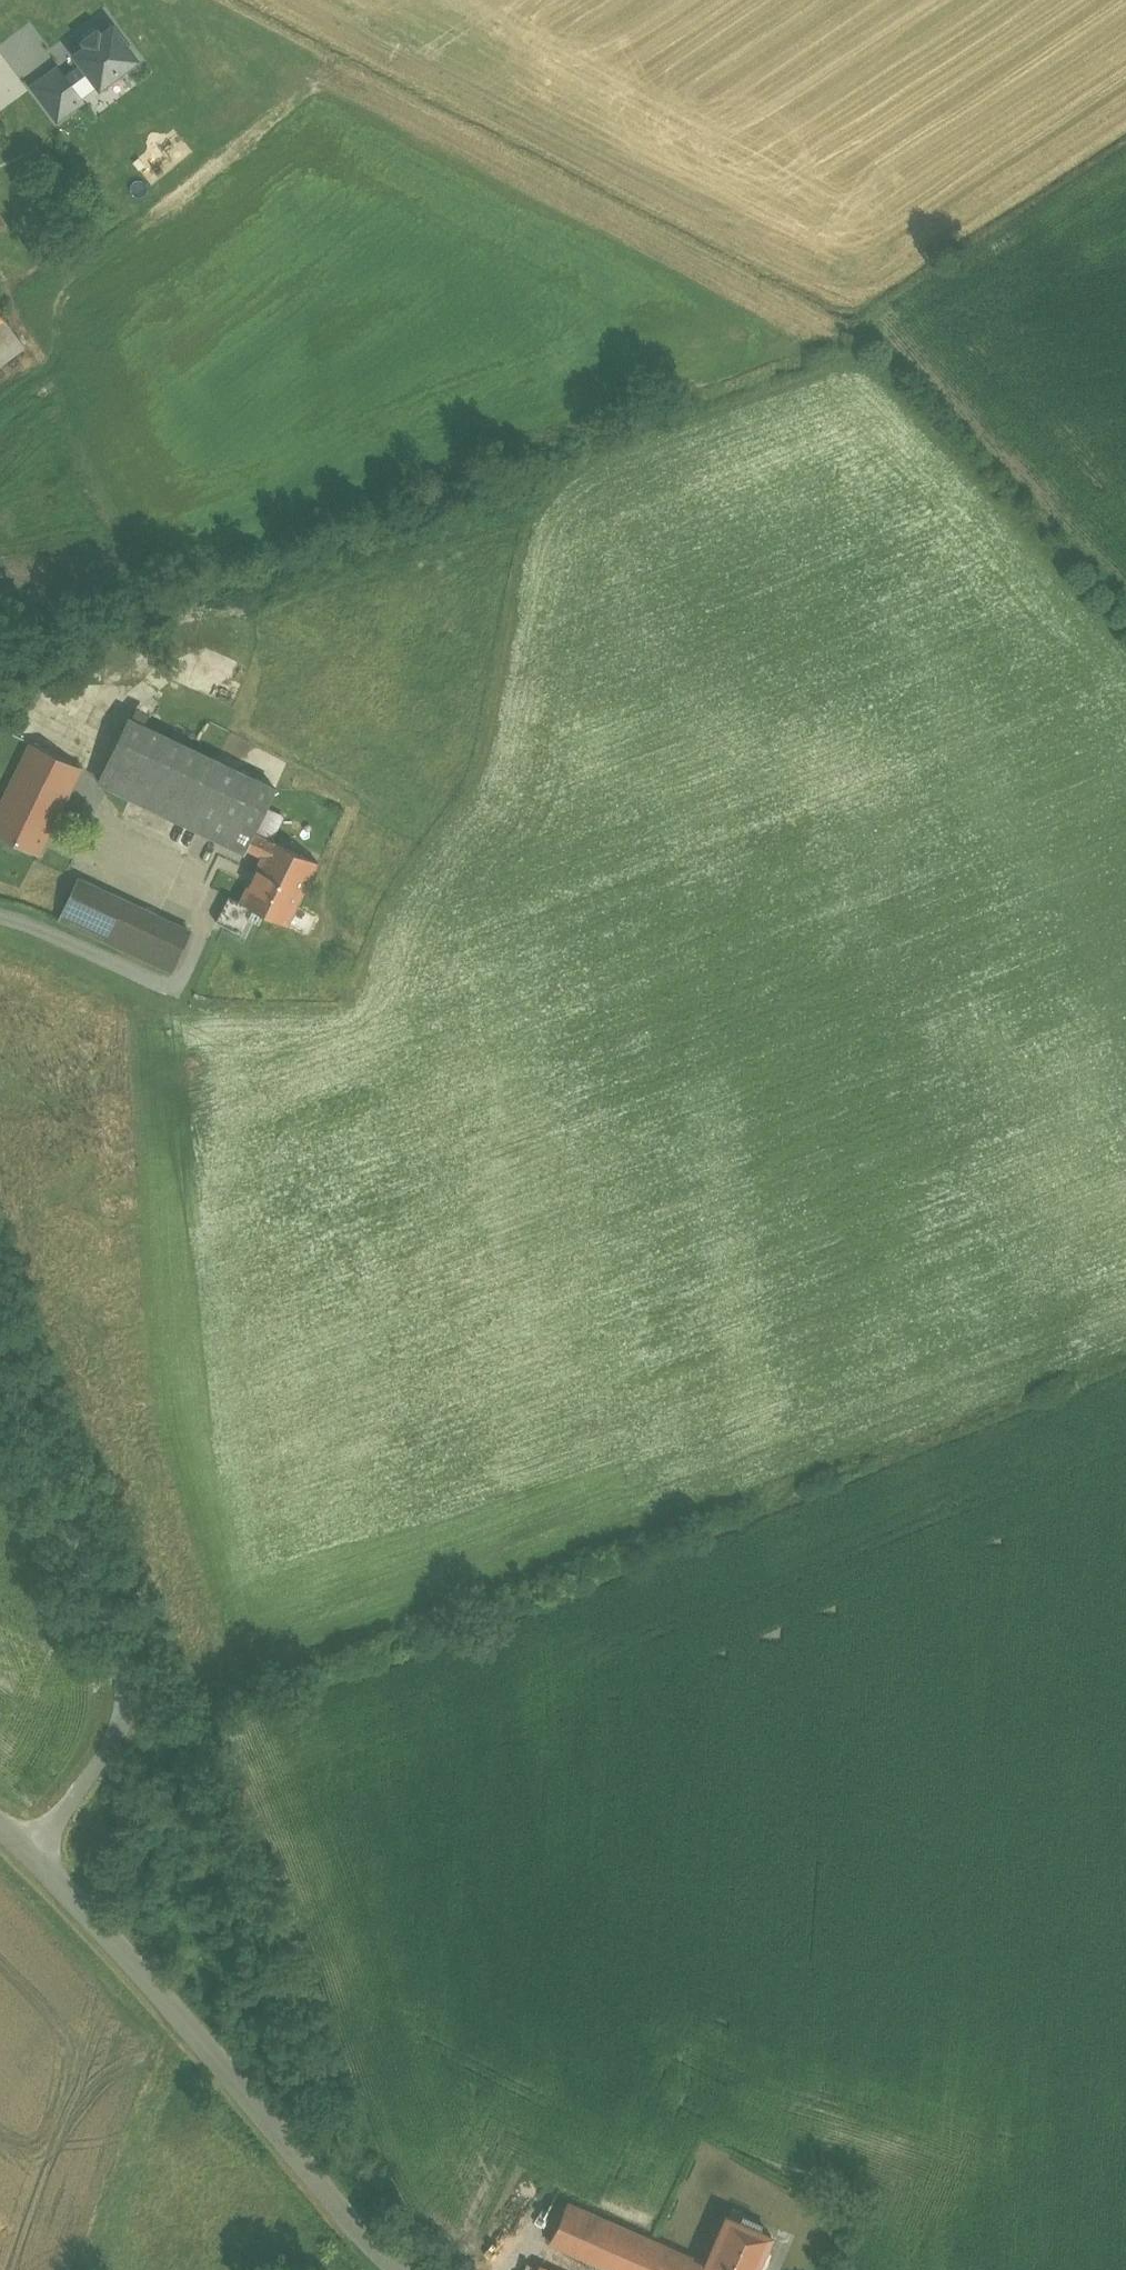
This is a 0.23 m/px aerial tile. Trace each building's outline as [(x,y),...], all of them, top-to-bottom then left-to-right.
[(77,60),(106,98),(142,71),(113,32),(77,60)] [(36,89),(63,125),(87,107),(60,71),(36,89)] [(25,345),(0,312),(0,363),(25,345)] [(275,788),(129,717),(99,780),(245,851),(254,832),(275,788)] [(31,743),(0,803),(0,833),(34,850),(77,767),(31,743)] [(318,862),(270,839),(254,832),(246,848),(262,855),(240,900),(288,924),(318,862)] [(191,931),(78,879),(53,933),(166,986),(191,931)] [(704,2266),(705,2264),(567,2203),(550,2241),(616,2269),(714,2269),(704,2266)] [(727,2215),(705,2264),(704,2266),(714,2269),(756,2269),(771,2235),(727,2215)]
